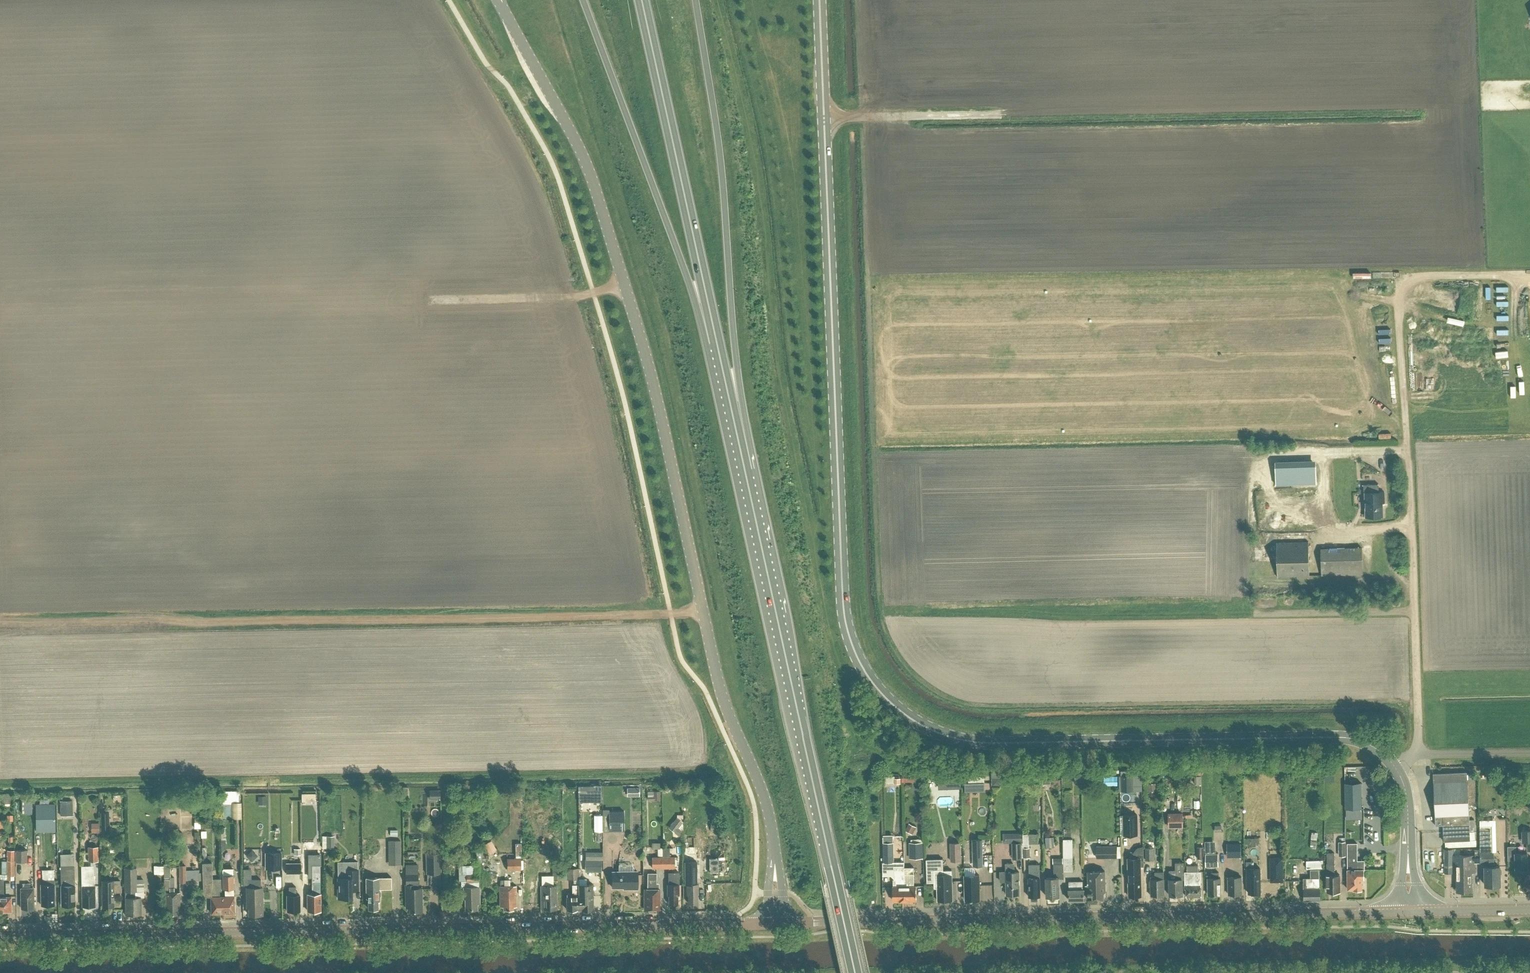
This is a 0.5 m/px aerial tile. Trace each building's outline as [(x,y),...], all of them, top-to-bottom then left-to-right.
[(1316,464),(1275,466),(1276,484),(1316,482),(1316,464)] [(1366,517),(1383,516),(1383,502),(1385,502),(1384,492),(1379,492),(1379,484),(1364,484),(1364,493),(1365,493),(1366,517)] [(1278,576),(1310,575),(1309,541),(1277,542),(1278,576)] [(1362,574),(1362,548),(1321,549),(1321,575),(1362,574)] [(1467,772),(1433,773),(1436,825),(1443,825),(1444,841),(1470,840),(1467,772)] [(1121,775),(1121,790),(1133,790),(1133,774),(1121,775)] [(962,791),(982,790),(981,775),(966,775),(966,781),(962,782),(962,791)] [(941,778),(941,788),(953,788),(953,777),(941,778)] [(1345,782),(1345,808),(1361,808),(1361,782),(1345,782)] [(639,788),(628,788),(628,796),(640,796),(639,788)] [(602,789),(594,790),(594,801),(602,801),(602,789)] [(240,790),(221,790),(221,803),(240,803),(240,790)] [(318,792),(304,792),(304,800),(318,800),(318,792)] [(61,815),(74,814),(74,799),(61,800),(61,815)] [(36,804),(36,832),(55,831),(55,804),(36,804)] [(609,831),(624,831),(623,811),(609,811),(609,831)] [(1183,812),(1168,812),(1168,827),(1183,827),(1183,812)] [(1123,814),(1123,835),(1138,835),(1138,814),(1123,814)] [(110,815),(101,815),(101,824),(110,824),(110,815)] [(677,817),(669,828),(679,836),(683,831),(679,828),(683,822),(677,817)] [(711,823),(710,830),(719,831),(720,824),(711,823)] [(1479,849),(1480,863),(1485,863),(1485,885),(1500,885),(1499,866),(1493,866),(1493,863),(1494,863),(1494,852),(1492,852),(1492,826),(1480,826),(1480,849),(1479,849)] [(1013,842),(1013,843),(1021,843),(1021,832),(1013,833),(1013,842)] [(1055,838),(1045,838),(1045,847),(1055,847),(1055,838)] [(972,839),(973,866),(983,866),(983,839),(972,839)] [(1064,839),(1064,871),(1073,871),(1073,839),(1064,839)] [(401,840),(388,840),(388,855),(401,854),(401,840)] [(905,900),(904,867),(904,861),(894,861),(894,842),(883,842),(883,862),(883,875),(891,875),(894,879),(894,880),(896,880),(896,886),(893,886),(893,901),(905,900)] [(909,842),(909,858),(923,858),(923,842),(909,842)] [(961,860),(961,842),(950,842),(951,861),(961,860)] [(1223,856),(1239,856),(1239,842),(1223,842),(1223,856)] [(1021,843),(1013,843),(1013,858),(1022,858),(1021,843)] [(1348,869),(1348,889),(1354,889),(1354,890),(1355,890),(1356,890),(1360,890),(1361,890),(1362,890),(1362,878),(1364,878),(1363,869),(1357,869),(1357,843),(1347,843),(1348,866),(1348,869)] [(98,861),(98,846),(88,846),(88,861),(98,861)] [(1096,857),(1117,857),(1117,846),(1096,846),(1096,857)] [(1515,846),(1507,846),(1508,860),(1515,860),(1515,868),(1527,868),(1527,853),(1516,853),(1515,846)] [(1146,860),(1154,859),(1153,847),(1146,848),(1146,860)] [(28,849),(16,849),(16,861),(28,861),(28,849)] [(248,849),(248,858),(257,858),(257,849),(248,849)] [(1462,891),(1462,881),(1464,881),(1464,865),(1462,865),(1462,854),(1460,854),(1460,849),(1444,849),(1444,864),(1453,864),(1453,873),(1457,873),(1457,891),(1462,891)] [(1464,881),(1462,881),(1462,891),(1471,891),(1471,873),(1475,873),(1475,863),(1480,863),(1479,849),(1474,849),(1474,854),(1462,854),(1462,865),(1464,865),(1464,881)] [(7,875),(15,875),(15,862),(15,850),(7,850),(7,860),(6,860),(7,875)] [(266,852),(266,868),(281,868),(281,852),(266,852)] [(441,852),(426,852),(426,873),(441,873),(441,852)] [(1218,853),(1206,853),(1206,866),(1218,866),(1218,853)] [(1327,863),(1327,875),(1326,875),(1326,882),(1327,882),(1327,890),(1331,890),(1331,892),(1332,892),(1332,893),(1339,893),(1339,892),(1340,892),(1340,882),(1341,880),(1340,876),(1340,875),(1335,874),(1334,853),(1327,853),(1327,863)] [(1283,881),(1283,856),(1270,857),(1270,882),(1283,881)] [(652,857),(652,868),(663,868),(663,857),(652,857)] [(663,857),(663,868),(674,868),(674,857),(663,857)] [(521,858),(507,858),(507,869),(521,869),(521,858)] [(561,880),(561,858),(553,858),(553,880),(561,880)] [(938,900),(952,900),(951,870),(943,870),(943,858),(926,859),(927,882),(935,882),(935,888),(938,887),(938,900)] [(1128,867),(1129,880),(1128,880),(1129,896),(1135,896),(1140,896),(1142,896),(1141,858),(1128,858),(1128,867)] [(601,859),(585,859),(584,859),(584,871),(601,871),(601,859)] [(1230,871),(1230,877),(1228,877),(1229,894),(1242,894),(1242,877),(1234,877),(1234,859),(1224,859),(1225,871),(1230,871)] [(1306,868),(1323,868),(1323,860),(1306,860),(1306,868)] [(685,861),(685,884),(687,884),(687,895),(688,895),(688,903),(690,903),(690,904),(695,904),(695,903),(697,903),(697,891),(698,891),(698,883),(697,883),(697,861),(685,861)] [(301,862),(286,862),(286,873),(301,873),(301,862)] [(1169,879),(1170,895),(1182,895),(1182,879),(1184,879),(1184,872),(1184,862),(1175,862),(1176,870),(1169,870),(1169,879)] [(170,863),(164,863),(165,907),(168,907),(168,914),(177,914),(177,910),(180,910),(180,892),(175,892),(174,877),(171,877),(170,863)] [(1006,863),(1006,871),(1000,872),(1000,881),(1006,881),(1007,894),(1020,894),(1019,871),(1013,871),(1013,863),(1006,863)] [(410,911),(422,911),(422,888),(414,888),(414,884),(418,884),(418,864),(405,864),(406,883),(405,883),(406,907),(410,907),(410,911)] [(1029,864),(1030,877),(1028,877),(1029,896),(1041,896),(1040,877),(1040,864),(1029,864)] [(1059,878),(1064,878),(1064,864),(1054,864),(1054,877),(1046,877),(1047,896),(1060,896),(1059,878)] [(62,885),(62,905),(75,905),(74,885),(74,865),(61,865),(62,885)] [(306,896),(306,901),(307,901),(307,910),(321,910),(320,881),(320,870),(320,865),(312,865),(312,881),(312,894),(307,894),(307,896),(306,896)] [(82,906),(95,906),(95,885),(94,885),(93,866),(82,866),(82,886),(82,906)] [(479,866),(459,866),(459,880),(463,880),(464,898),(466,898),(466,909),(477,909),(477,901),(479,901),(479,874),(479,866)] [(135,897),(135,891),(136,891),(136,867),(125,867),(125,898),(125,915),(141,914),(141,897),(135,897)] [(578,878),(578,867),(566,867),(566,878),(578,878)] [(904,867),(905,900),(916,900),(916,886),(913,886),(913,867),(904,867)] [(188,880),(201,879),(200,868),(188,869),(188,880)] [(223,896),(223,913),(234,913),(234,896),(233,896),(233,868),(223,868),(224,889),(225,889),(225,896),(223,896)] [(1102,868),(1102,871),(1088,871),(1089,900),(1090,900),(1091,901),(1094,901),(1095,899),(1104,899),(1104,892),(1105,891),(1105,871),(1105,868),(1102,868)] [(1260,868),(1247,868),(1247,886),(1249,886),(1249,893),(1251,893),(1252,894),(1257,894),(1259,893),(1260,893),(1260,868)] [(1319,868),(1312,869),(1312,877),(1303,878),(1304,899),(1320,899),(1320,886),(1319,886),(1319,868)] [(346,878),(338,878),(338,898),(352,898),(352,890),(358,890),(358,869),(346,870),(346,878)] [(637,871),(612,871),(612,887),(629,887),(629,889),(637,889),(637,871)] [(1155,872),(1155,876),(1150,876),(1151,895),(1153,895),(1153,897),(1157,896),(1157,895),(1164,895),(1164,871),(1155,872)] [(1201,871),(1185,871),(1185,888),(1186,888),(1186,896),(1201,896),(1201,884),(1201,871)] [(679,872),(668,872),(668,884),(667,884),(667,895),(669,895),(669,903),(670,903),(671,904),(675,904),(676,903),(677,903),(677,892),(679,892),(679,872)] [(1211,878),(1208,878),(1208,894),(1221,894),(1221,877),(1219,878),(1219,872),(1211,872),(1211,878)] [(11,911),(11,896),(2,896),(2,894),(4,894),(4,873),(0,873),(0,911),(11,911)] [(644,889),(644,909),(660,909),(660,889),(656,889),(656,873),(647,873),(647,889),(644,889)] [(979,875),(965,875),(965,899),(971,899),(971,900),(980,900),(979,875)] [(366,877),(366,889),(366,898),(369,898),(369,909),(370,908),(372,910),(375,910),(376,908),(377,908),(377,897),(379,897),(379,896),(381,895),(381,891),(379,890),(379,889),(391,888),(391,877),(366,877)] [(43,884),(41,884),(42,904),(54,904),(54,885),(56,885),(56,878),(51,878),(51,880),(42,880),(43,884)] [(212,879),(213,888),(211,888),(212,896),(211,897),(211,913),(223,913),(223,896),(220,896),(220,891),(221,891),(221,878),(212,879)] [(247,888),(247,907),(249,907),(249,915),(262,915),(262,887),(259,887),(259,879),(247,879),(247,888)] [(504,880),(504,885),(500,885),(500,907),(504,907),(504,910),(513,909),(513,907),(516,906),(516,885),(510,885),(510,879),(504,880)] [(114,897),(115,897),(115,891),(120,891),(120,880),(102,880),(103,906),(114,906),(114,897)] [(1069,889),(1069,900),(1084,900),(1084,889),(1083,889),(1083,881),(1069,881),(1069,889)] [(21,908),(34,908),(34,888),(31,888),(31,883),(22,883),(22,888),(21,888),(21,908)] [(572,894),(567,894),(567,909),(579,909),(579,884),(572,884),(572,894)] [(579,884),(579,909),(592,909),(592,895),(593,895),(593,884),(579,884)] [(554,909),(554,899),(556,899),(556,885),(541,885),(541,909),(554,909)] [(294,910),(300,910),(300,895),(296,895),(296,886),(289,887),(289,895),(287,895),(287,911),(289,911),(289,912),(294,912),(294,910)]
